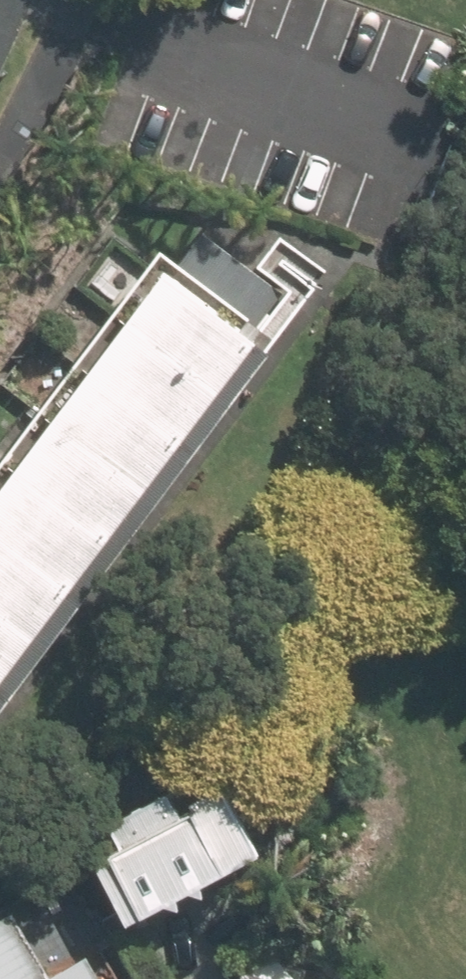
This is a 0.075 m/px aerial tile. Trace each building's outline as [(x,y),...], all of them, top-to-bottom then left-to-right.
[(167,277),(130,326),(219,394),(256,346),(167,277)] [(130,326),(92,374),(182,443),(219,394),(130,326)] [(92,374),(55,423),(145,491),(182,443),(92,374)] [(55,423),(18,471),(107,540),(145,491),(55,423)] [(0,494),(0,535),(70,588),(107,540),(18,471),(0,494)] [(33,637),(70,588),(0,535),(0,612),(33,637)] [(33,637),(0,612),(0,679),(33,637)] [(89,856),(125,923),(258,854),(222,787),(179,809),(168,789),(109,820),(119,840),(89,856)] [(11,909),(0,916),(0,978),(101,978),(86,954),(50,975),(11,909)] [(244,945),(234,978),(356,978),(244,945)]
